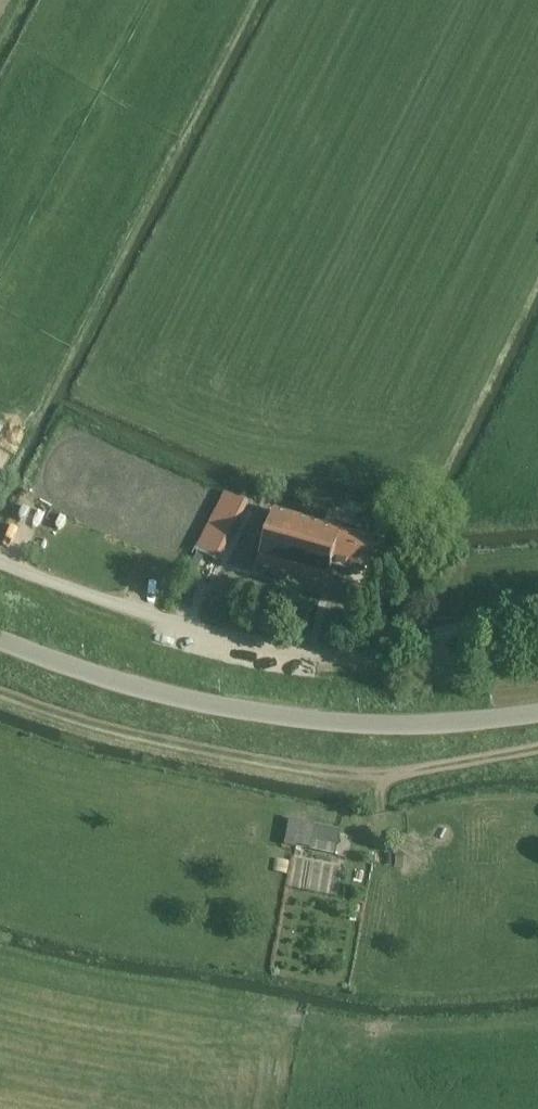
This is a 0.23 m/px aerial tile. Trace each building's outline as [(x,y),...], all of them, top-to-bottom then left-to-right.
[(225,494),(213,517),(236,529),(248,506),(225,494)] [(323,591),(322,593),(324,594),(331,567),(364,577),(374,541),(273,512),(255,571),(323,591)] [(289,819),(284,846),(294,848),(294,847),(295,847),(310,849),(309,850),(335,855),(339,832),(314,827),(299,825),(299,821),(289,819)]
